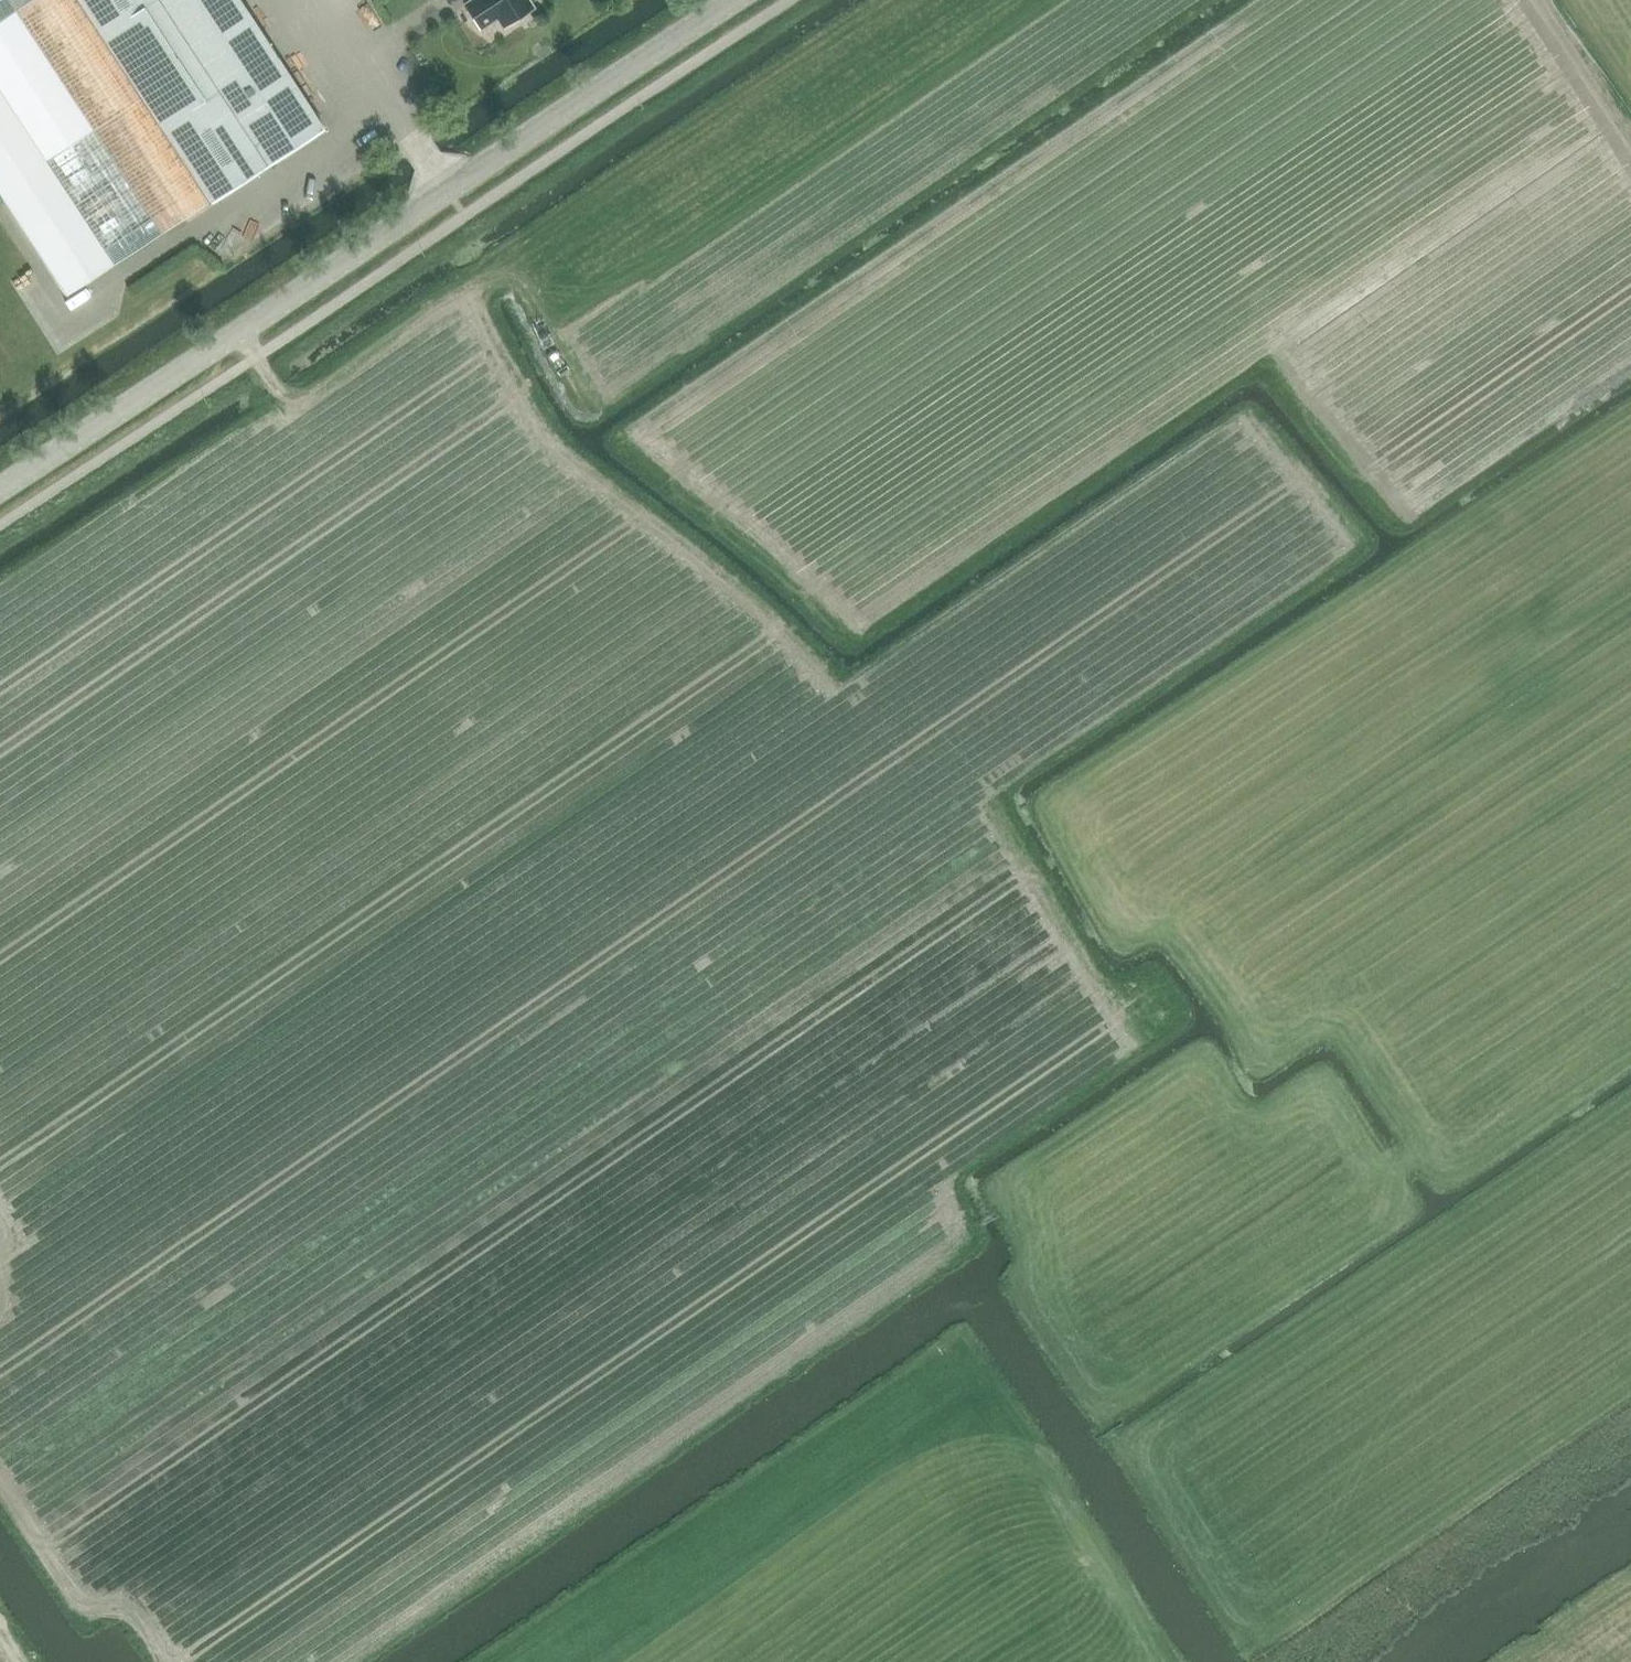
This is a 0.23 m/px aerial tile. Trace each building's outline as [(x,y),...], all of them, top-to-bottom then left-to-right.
[(242,0),(0,0),(0,193),(66,294),(210,200),(211,203),(325,128),(242,0)] [(465,5),(481,28),(498,17),(504,27),(533,8),(528,0),(473,0),(465,5)]
